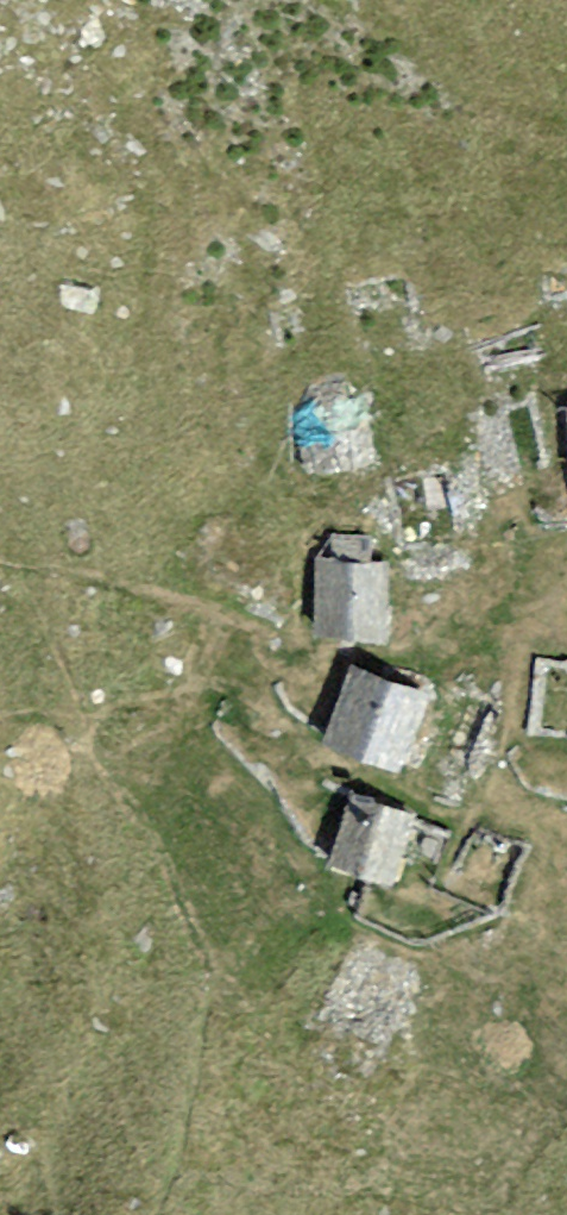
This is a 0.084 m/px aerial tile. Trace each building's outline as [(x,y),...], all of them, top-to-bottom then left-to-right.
[(403,282),(347,291),(357,357),(414,348),(403,282)] [(365,390),(295,399),(304,475),(374,466),(365,390)] [(444,468),(385,471),(388,537),(447,534),(444,468)] [(392,560),(315,557),(312,641),(388,644),(392,560)] [(532,661),(523,730),(566,736),(566,665),(532,661)] [(431,691),(351,664),(325,742),(405,769),(431,691)] [(502,706),(447,690),(429,754),(484,770),(502,706)] [(421,817),(351,791),(325,860),(396,886),(421,817)] [(524,847),(474,826),(453,877),(503,898),(524,847)]
